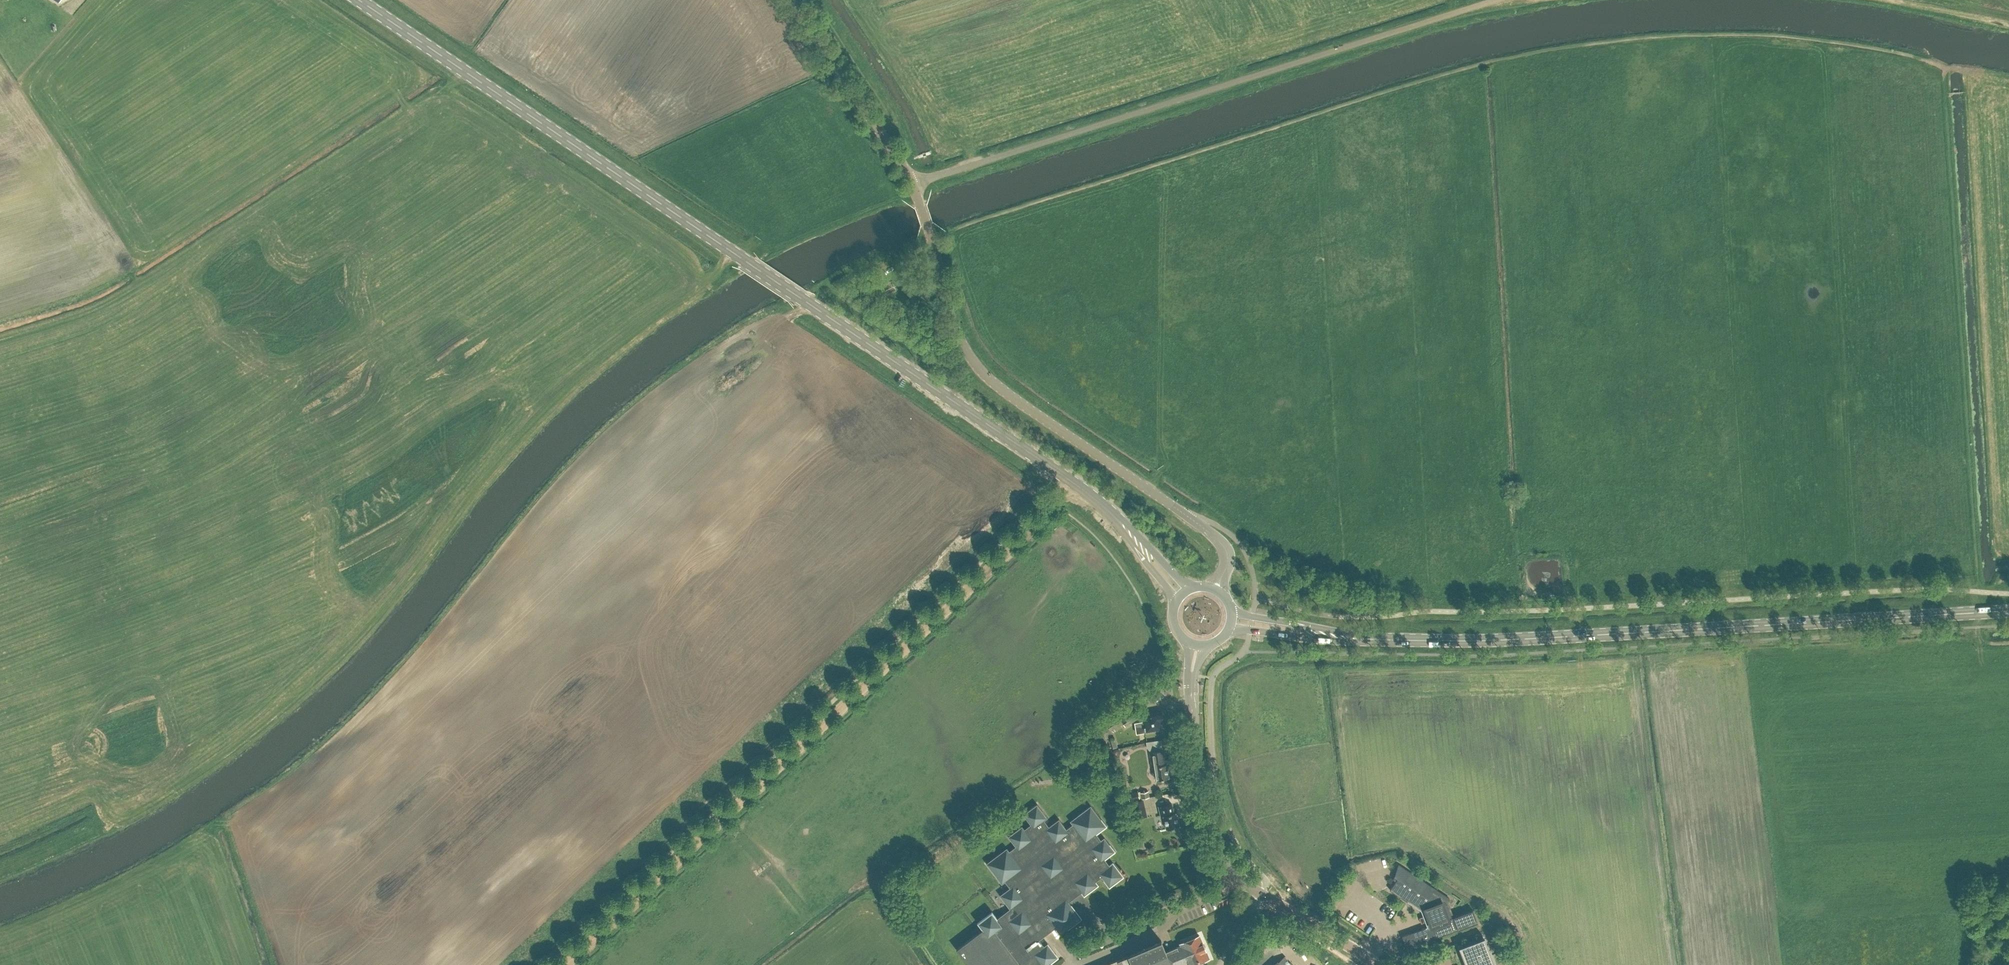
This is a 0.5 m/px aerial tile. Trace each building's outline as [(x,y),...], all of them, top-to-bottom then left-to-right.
[(1136,709),(1121,719),(1126,725),(1140,715),(1136,709)] [(1141,714),(1144,731),(1162,728),(1161,720),(1162,719),(1161,711),(1141,714)] [(1149,751),(1151,765),(1154,765),(1156,780),(1169,778),(1167,763),(1165,763),(1163,750),(1155,751),(1154,741),(1146,742),(1147,746),(1150,750),(1149,751)] [(1088,767),(1095,765),(1093,757),(1086,759),(1088,767)] [(1149,792),(1149,790),(1140,792),(1140,791),(1138,791),(1128,793),(1129,800),(1141,798),(1158,795),(1157,791),(1149,792)] [(1123,800),(1126,815),(1131,814),(1127,799),(1123,800)] [(1129,802),(1133,818),(1145,815),(1141,799),(1129,802)] [(1044,820),(1047,817),(1037,803),(1023,814),(1031,824),(1024,829),(1022,825),(1008,836),(1016,846),(1009,851),(1007,847),(986,863),(1002,883),(1005,881),(1010,887),(1000,895),(1010,908),(997,918),(992,911),(978,922),(983,928),(956,949),(968,964),(1040,964),(1041,964),(1042,964),(1047,964),(1058,957),(1047,943),(1044,946),(1039,939),(1056,927),(1061,934),(1081,918),(1066,898),(1079,888),(1084,895),(1098,884),(1095,881),(1101,876),(1109,886),(1123,876),(1113,862),(1109,865),(1104,858),(1114,851),(1104,837),(1101,840),(1096,833),(1106,826),(1091,805),(1070,821),(1073,824),(1066,829),(1059,819),(1048,826),(1044,820)] [(1173,812),(1171,803),(1159,805),(1161,815),(1164,814),(1167,829),(1180,826),(1176,812),(1173,812)] [(1396,881),(1390,890),(1407,901),(1421,910),(1423,916),(1425,921),(1427,927),(1402,936),(1403,940),(1407,949),(1407,950),(1431,941),(1430,939),(1477,922),(1473,910),(1455,916),(1454,917),(1450,918),(1444,903),(1448,902),(1450,899),(1398,865),(1395,876),(1398,878),(1396,881)] [(996,894),(987,902),(995,911),(1004,903),(996,894)] [(1392,915),(1397,910),(1388,901),(1383,906),(1392,915)] [(1276,908),(1267,909),(1269,922),(1278,921),(1276,908)] [(1190,964),(1209,957),(1206,949),(1201,951),(1198,944),(1203,942),(1199,934),(1180,943),(1181,944),(1177,946),(1174,947),(1166,951),(1161,940),(1128,954),(1129,955),(1105,964),(1190,964)] [(1466,964),(1494,964),(1483,938),(1482,938),(1475,941),(1470,943),(1470,941),(1468,942),(1468,944),(1467,943),(1460,946),(1460,947),(1462,954),(1461,955),(1461,956),(1463,956),(1465,961),(1464,961),(1466,964)] [(2002,942),(1993,948),(1996,953),(2006,947),(2002,942)] [(1284,956),(1278,962),(1277,961),(1273,964),(1292,964),(1284,956)]
